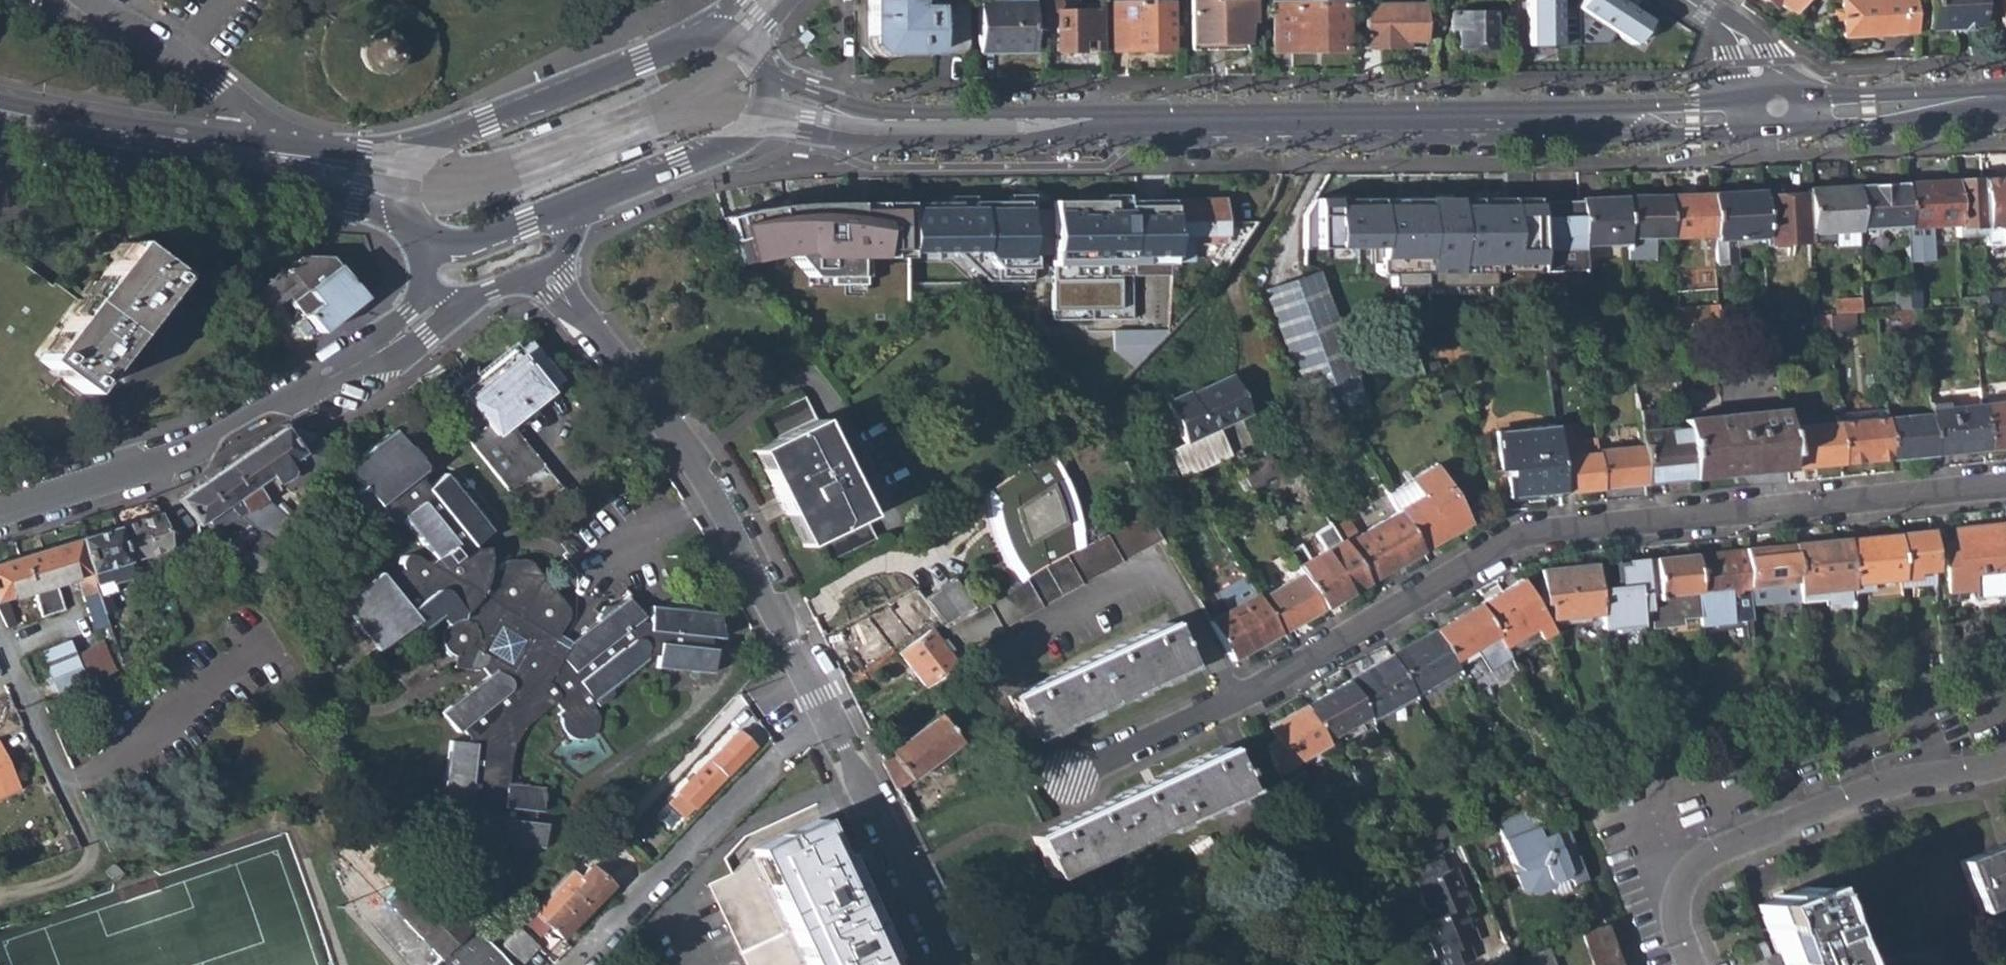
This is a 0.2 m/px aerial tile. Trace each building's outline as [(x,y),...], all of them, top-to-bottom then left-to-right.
[(878,56),(967,55),(967,0),(962,0),(947,5),(934,5),(934,9),(915,9),(915,0),(868,0),(869,41),(878,56)] [(1063,15),(1063,0),(1043,0),(1043,52),(1056,51),(1056,55),(1081,55),(1081,42),(1087,42),(1088,55),(1103,54),(1103,6),(1087,7),(1087,14),(1063,15)] [(1195,52),(1247,51),(1248,44),(1255,43),(1255,0),(1194,0),(1195,52)] [(1527,54),(1559,54),(1558,47),(1606,48),(1613,37),(1634,51),(1651,23),(1615,0),(1582,0),(1576,8),(1559,9),(1559,0),(1526,0),(1527,54)] [(1789,11),(1796,0),(1772,0),(1789,11)] [(1910,0),(1838,0),(1839,11),(1839,21),(1841,38),(1912,34),(1910,0)] [(1926,30),(1974,28),(1973,0),(1925,0),(1926,30)] [(1275,6),(1276,51),(1345,50),(1344,4),(1275,6)] [(1365,5),(1366,50),(1425,48),(1425,4),(1365,5)] [(980,5),(980,54),(1031,54),(1030,5),(980,5)] [(1113,6),(1114,53),(1172,52),(1172,6),(1113,6)] [(1460,45),(1461,48),(1495,47),(1494,12),(1451,13),(1453,45),(1460,45)] [(400,53),(394,38),(378,31),(363,38),(356,53),(363,69),(378,75),(394,69),(400,53)] [(543,130),(539,122),(523,129),(526,136),(543,130)] [(634,153),(631,145),(612,153),(615,161),(634,153)] [(1981,180),(1984,228),(1985,247),(2005,246),(2005,178),(1981,180)] [(1957,226),(1957,229),(1984,228),(1981,180),(1954,181),(1957,226)] [(1906,229),(1957,226),(1954,181),(1903,184),(1906,229)] [(1857,187),(1859,232),(1906,229),(1903,184),(1857,187)] [(1808,195),(1810,235),(1859,232),(1857,187),(1807,190),(1808,195)] [(1715,239),(1716,266),(1738,266),(1737,247),(1765,246),(1765,244),(1763,198),(1762,193),(1712,195),(1715,239)] [(1669,240),(1715,239),(1712,195),(1667,196),(1669,237),(1669,240)] [(1763,198),(1765,244),(1810,241),(1810,235),(1808,195),(1763,198)] [(1623,197),(1625,239),(1669,237),(1667,196),(1623,197)] [(1578,201),(1580,245),(1626,243),(1625,239),(1623,197),(1578,198),(1578,201)] [(1121,201),(1122,272),(1170,271),(1170,244),(1169,200),(1121,201)] [(1169,200),(1170,244),(1208,243),(1207,257),(1224,272),(1258,223),(1225,224),(1224,200),(1169,200)] [(1535,256),(1536,273),(1581,271),(1580,245),(1578,201),(1534,202),(1535,256)] [(1493,257),(1535,256),(1534,202),(1493,203),(1493,257)] [(770,207),(726,215),(746,262),(773,256),(794,253),(814,276),(833,276),(833,284),(866,284),(866,258),(891,258),(891,250),(912,250),(911,203),(822,203),(796,204),(770,207)] [(920,204),(921,253),(958,253),(957,229),(987,229),(999,239),(1012,223),(1012,203),(920,204)] [(1424,205),(1426,265),(1446,264),(1446,257),(1493,257),(1493,203),(1424,205)] [(1316,207),(1316,259),(1378,259),(1379,268),(1424,269),(1424,205),(1316,207)] [(1001,279),(1030,303),(1051,282),(1078,281),(1079,288),(1102,288),(1102,227),(1046,229),(1046,246),(1032,247),(1026,250),(1001,279)] [(39,360),(83,393),(172,276),(128,241),(79,307),(0,249),(0,411),(39,360)] [(288,296),(319,333),(361,298),(328,258),(300,258),(248,299),(262,316),(288,296)] [(1302,395),(1315,425),(1373,402),(1360,370),(1356,370),(1318,274),(1267,293),(1307,393),(1302,395)] [(1673,311),(1674,328),(1719,325),(1719,308),(1673,311)] [(1875,314),(1878,343),(1921,338),(1918,310),(1875,314)] [(478,415),(494,435),(500,430),(507,424),(561,379),(529,342),(516,353),(512,348),(473,380),(468,375),(459,382),(464,388),(461,391),(466,397),(464,399),(478,415)] [(1684,427),(1689,481),(1787,471),(1783,429),(1775,349),(1677,360),(1684,427)] [(1166,405),(1186,446),(1218,431),(1249,416),(1231,378),(1191,397),(1189,395),(1166,405)] [(437,409),(506,492),(533,470),(522,457),(500,430),(494,435),(478,415),(464,399),(466,397),(461,391),(437,409)] [(823,544),(834,566),(880,543),(809,401),(765,424),(775,447),(761,454),(770,473),(766,475),(789,521),(792,520),(808,551),(823,544)] [(1979,406),(1983,451),(2005,449),(2005,403),(1979,406)] [(1929,416),(1933,456),(1983,451),(1979,406),(1928,411),(1929,416)] [(1640,448),(1644,485),(1689,481),(1684,427),(1655,430),(1653,415),(1637,417),(1640,448)] [(1929,416),(1885,420),(1890,460),(1933,456),(1929,416)] [(1836,424),(1840,465),(1890,460),(1885,420),(1885,418),(1836,424)] [(529,451),(507,424),(500,430),(522,457),(529,451)] [(1836,424),(1783,429),(1787,471),(1840,465),(1836,424)] [(1558,494),(1599,490),(1595,454),(1595,452),(1593,439),(1571,441),(1570,425),(1552,426),(1554,447),(1558,494)] [(1505,469),(1509,498),(1558,494),(1554,447),(1552,426),(1495,432),(1498,469),(1505,469)] [(226,511),(231,514),(241,507),(244,509),(275,485),(272,482),(285,471),(286,465),(283,462),(297,454),(301,456),(283,490),(299,500),(331,444),(281,428),(205,482),(226,511)] [(561,604),(526,560),(519,558),(505,559),(495,568),(487,568),(482,547),(469,550),(468,546),(487,530),(441,472),(423,486),(411,473),(421,464),(392,428),(343,466),(359,487),(349,496),(370,522),(379,515),(385,521),(391,522),(398,518),(431,563),(426,568),(406,553),(398,559),(396,571),(382,583),(373,573),(336,601),(363,635),(373,648),(375,649),(411,621),(407,617),(417,608),(428,621),(435,615),(442,623),(438,643),(446,653),(452,656),(449,667),(473,669),(478,666),(485,675),(438,711),(453,731),(459,727),(467,737),(467,741),(448,741),(438,824),(462,828),(463,815),(481,817),(478,842),(538,849),(541,824),(528,822),(529,811),(535,812),(539,786),(503,783),(507,754),(511,742),(518,732),(551,700),(560,710),(556,715),(560,731),(572,739),(583,737),(589,733),(593,725),(593,714),(588,706),(592,702),(596,705),(609,692),(607,689),(641,661),(642,656),(651,657),(651,669),(707,675),(710,649),(704,649),(705,638),(717,639),(711,613),(690,611),(690,603),(672,601),(672,608),(647,606),(646,616),(638,617),(624,596),(610,608),(605,604),(600,607),(591,622),(569,640),(559,628),(564,615),(561,604)] [(1218,431),(1186,446),(1170,454),(1183,481),(1230,458),(1218,431)] [(1595,454),(1599,490),(1644,485),(1640,448),(1595,452),(1595,454)] [(540,465),(529,451),(522,457),(533,470),(540,465)] [(1004,511),(1004,517),(1005,524),(1006,531),(1008,537),(1012,551),(1015,559),(1023,573),(1028,580),(1075,554),(1074,545),(1072,535),(1070,527),(1066,516),(1062,507),(1058,497),(1052,488),(1058,483),(1058,482),(1048,452),(994,491),(1003,504),(1004,511)] [(1240,470),(1252,491),(1264,484),(1263,483),(1279,474),(1269,456),(1240,470)] [(533,470),(506,492),(514,501),(533,512),(560,490),(540,465),(533,470)] [(1397,512),(1420,551),(1465,524),(1433,469),(1412,482),(1420,497),(1396,511),(1397,512)] [(241,526),(244,530),(247,527),(231,514),(226,511),(205,482),(179,500),(197,527),(208,519),(211,523),(217,520),(225,529),(232,524),(236,528),(241,526)] [(1341,545),(1363,584),(1420,551),(1397,512),(1341,545)] [(114,526),(126,562),(157,552),(170,548),(159,513),(114,526)] [(946,626),(958,652),(1158,538),(1145,514),(1082,549),(1075,554),(1028,580),(1020,584),(946,626)] [(1957,598),(2005,594),(2005,554),(2003,523),(1954,528),(1956,550),(1943,551),(1948,592),(1956,592),(1957,598)] [(1300,574),(1320,609),(1363,584),(1341,545),(1329,524),(1312,534),(1322,550),(1306,559),(1299,546),(1288,553),(1300,574)] [(77,538),(105,614),(116,609),(105,578),(110,577),(112,582),(131,575),(129,571),(126,562),(114,526),(77,538)] [(1893,534),(1898,580),(1915,579),(1914,574),(1933,572),(1929,531),(1893,534)] [(235,571),(253,579),(273,545),(257,534),(235,571)] [(1847,587),(1848,593),(1859,592),(1858,584),(1898,580),(1893,534),(1842,540),(1847,587)] [(7,627),(15,625),(3,601),(30,593),(42,617),(64,610),(53,585),(76,578),(96,631),(109,626),(105,614),(77,538),(0,562),(0,613),(7,627)] [(1796,594),(1847,587),(1842,540),(1791,545),(1795,582),(1796,594)] [(1742,550),(1745,587),(1795,582),(1791,545),(1742,550)] [(1749,621),(1745,587),(1735,590),(1731,551),(1692,555),(1698,617),(1699,626),(1749,621)] [(126,562),(129,571),(160,561),(157,552),(126,562)] [(1679,619),(1698,617),(1692,555),(1651,559),(1656,598),(1647,599),(1649,629),(1679,626),(1679,619)] [(160,561),(129,571),(131,575),(134,583),(151,577),(155,589),(168,585),(160,561)] [(1616,628),(1617,631),(1639,629),(1635,595),(1646,594),(1643,561),(1622,562),(1625,588),(1595,592),(1598,615),(1599,630),(1616,628)] [(1549,619),(1598,615),(1595,592),(1593,566),(1539,571),(1543,605),(1547,604),(1549,619)] [(1300,574),(1257,599),(1277,634),(1320,609),(1300,574)] [(1499,643),(1501,648),(1531,631),(1538,640),(1549,634),(1520,579),(1476,605),(1499,643)] [(887,604),(912,634),(936,615),(915,591),(887,604)] [(1207,620),(1231,661),(1277,634),(1257,599),(1253,593),(1207,620)] [(1433,630),(1451,660),(1476,646),(1481,654),(1499,643),(1476,605),(1433,630)] [(417,608),(407,617),(411,621),(417,629),(428,621),(417,608)] [(1008,696),(1026,737),(1183,662),(1163,622),(1008,696)] [(900,653),(925,685),(954,663),(945,650),(949,647),(941,637),(937,641),(929,630),(900,653)] [(1389,655),(1412,695),(1456,669),(1451,660),(1433,630),(1389,655)] [(333,679),(373,648),(363,635),(323,667),(333,679)] [(40,653),(60,696),(116,669),(105,644),(76,656),(69,641),(40,653)] [(1366,713),(1369,719),(1412,695),(1389,655),(1347,681),(1366,713)] [(1305,705),(1323,738),(1366,713),(1347,681),(1305,705)] [(1262,747),(1274,776),(1327,744),(1323,738),(1305,705),(1268,726),(1275,739),(1262,747)] [(880,760),(895,791),(959,738),(938,713),(880,760)] [(670,802),(685,817),(753,747),(738,732),(670,802)] [(1032,836),(1051,876),(1239,788),(1221,748),(1032,836)] [(1,792),(4,795),(16,790),(0,754),(0,792),(1,792)] [(745,964),(885,964),(880,955),(885,952),(837,854),(833,856),(816,820),(753,850),(732,873),(708,884),(745,964)] [(1519,892),(1531,898),(1554,889),(1556,884),(1570,879),(1574,883),(1586,878),(1566,830),(1536,842),(1532,829),(1497,843),(1519,892)] [(468,928),(467,930),(372,833),(343,861),(438,957),(430,964),(431,964),(501,964),(468,928)] [(1980,911),(2005,901),(2005,843),(1994,848),(1960,862),(1980,911)] [(1428,878),(1412,885),(1428,921),(1459,907),(1465,905),(1450,869),(1444,872),(1437,855),(1422,863),(1428,878)] [(101,872),(108,880),(117,871),(111,863),(101,872)] [(550,927),(562,938),(611,886),(590,866),(579,876),(572,870),(524,921),(539,936),(550,927)] [(1556,884),(1554,889),(1556,894),(1562,895),(1573,891),(1574,883),(1570,879),(1556,884)] [(1780,964),(1832,964),(1819,934),(1821,933),(1801,887),(1783,894),(1781,890),(1773,893),(1774,897),(1756,905),(1780,964)] [(1422,924),(1436,957),(1434,957),(1437,964),(1459,964),(1468,962),(1462,947),(1473,942),(1459,907),(1428,921),(1422,924)] [(511,964),(520,964),(536,947),(516,928),(496,950),(511,964)] [(1749,964),(1769,964),(1760,941),(1743,948),(1749,964)] [(1546,948),(1520,959),(1523,964),(1553,964),(1546,948)] [(1620,964),(1615,952),(1590,962),(1591,964),(1619,964),(1620,964)]
